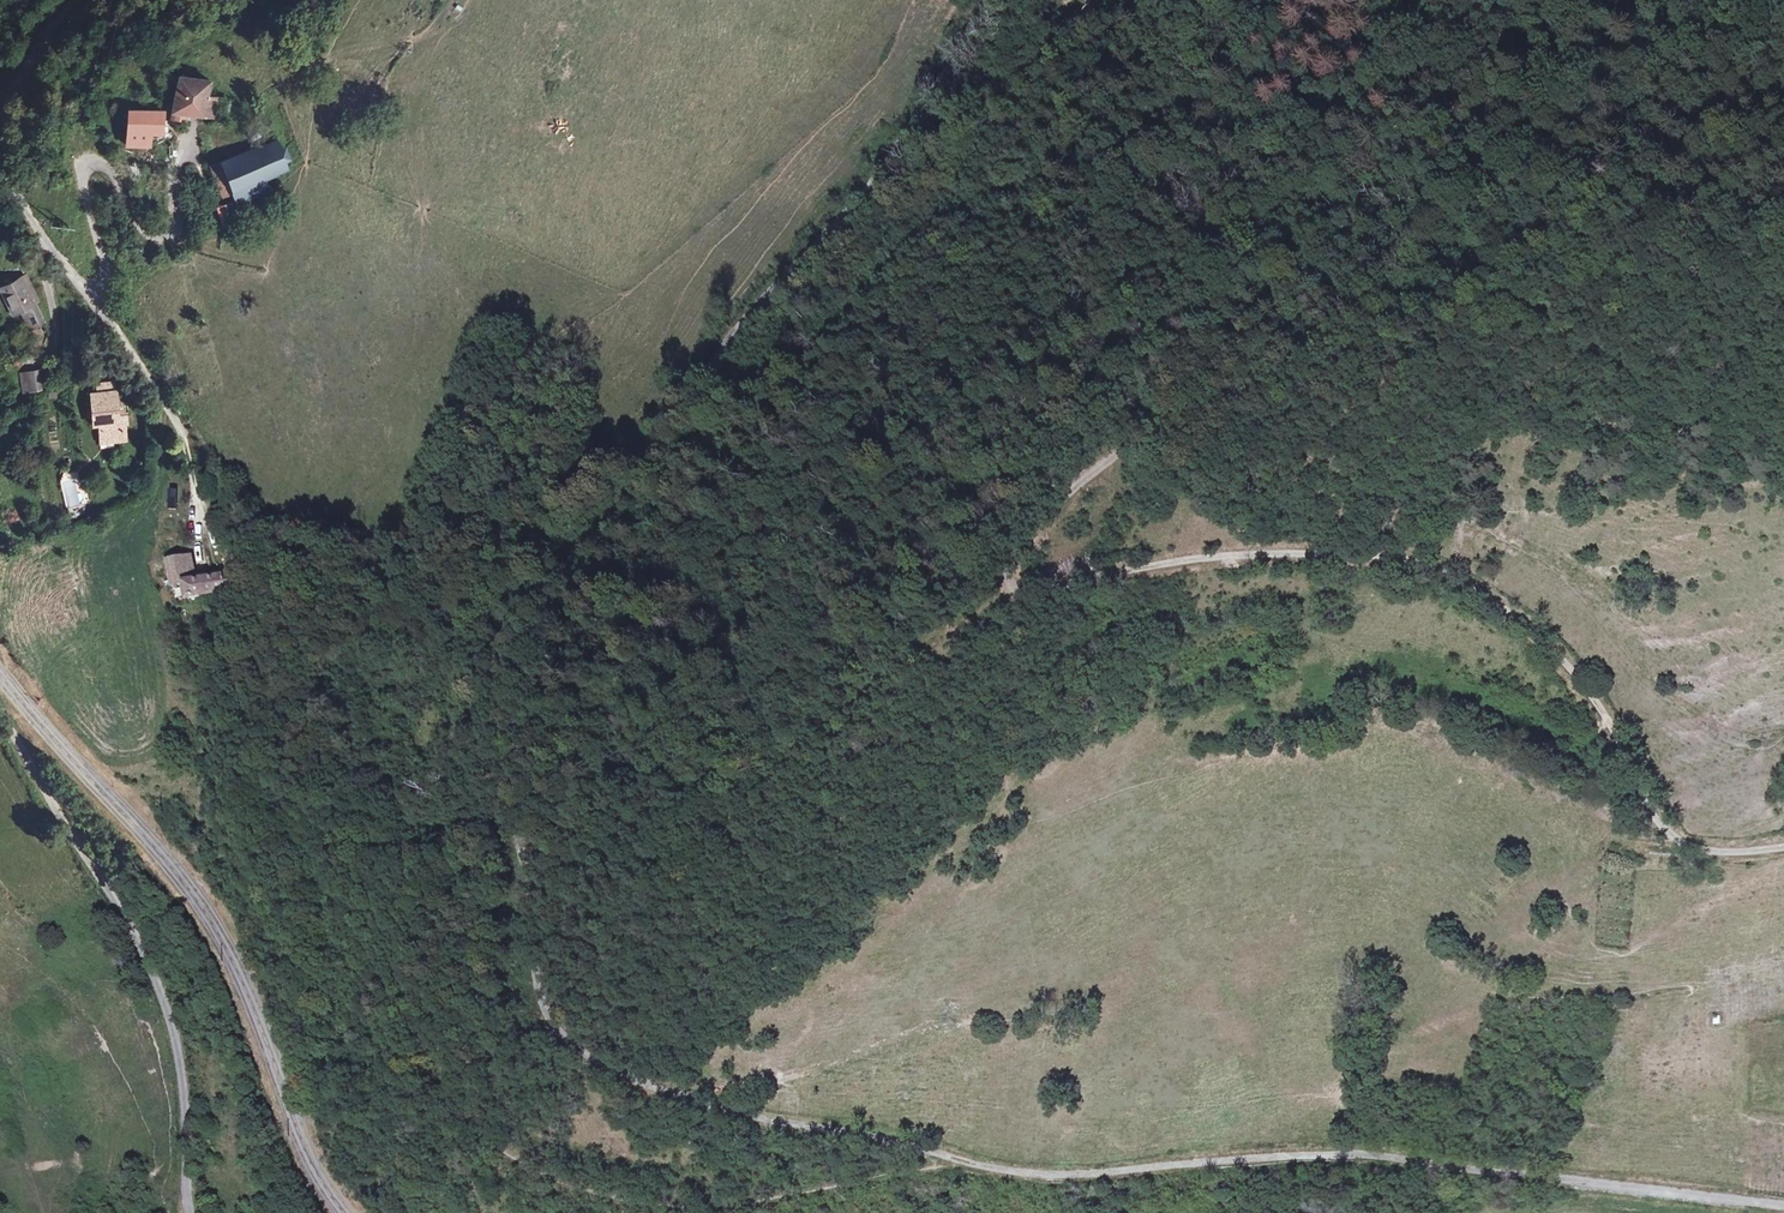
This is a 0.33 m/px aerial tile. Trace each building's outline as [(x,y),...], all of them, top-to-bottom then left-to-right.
[(197,122),(198,112),(230,113),(231,98),(219,97),(219,78),(186,77),(185,111),(185,121),(197,122)] [(163,114),(137,112),(136,123),(163,126),(163,114)] [(163,126),(162,133),(170,133),(172,114),(163,114),(163,126)] [(136,123),(135,147),(161,150),(162,133),(163,126),(136,123)] [(282,146),(273,149),(284,176),(293,172),(282,146)] [(273,149),(228,164),(236,191),(270,181),(284,176),(273,149)] [(236,191),(228,164),(214,169),(223,195),(236,191)] [(274,194),(270,181),(236,191),(241,205),(274,194)] [(224,227),(240,223),(236,201),(219,205),(224,227)] [(25,276),(4,284),(16,313),(23,309),(28,307),(37,326),(46,323),(25,276)] [(28,307),(23,309),(31,328),(37,326),(28,307)] [(83,362),(100,362),(99,344),(83,344),(83,362)] [(43,368),(20,371),(23,392),(46,390),(43,368)] [(94,398),(112,397),(110,387),(93,388),(94,398)] [(116,418),(112,397),(94,398),(88,399),(92,422),(99,422),(100,429),(103,446),(124,443),(121,418),(116,418)] [(66,507),(83,503),(77,471),(60,474),(66,507)] [(169,489),(169,508),(177,508),(177,489),(169,489)] [(232,594),(228,552),(217,555),(217,577),(186,586),(181,562),(163,567),(168,592),(180,590),(183,605),(232,594)]
